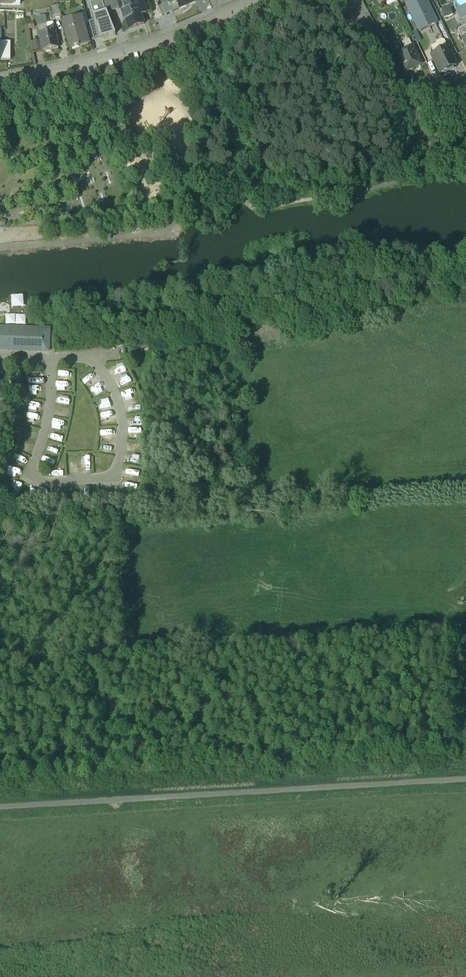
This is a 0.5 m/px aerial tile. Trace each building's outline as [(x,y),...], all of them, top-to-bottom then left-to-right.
[(13,10),(13,0),(0,0),(0,9),(13,10)] [(14,9),(23,9),(23,0),(14,0),(14,9)] [(56,0),(57,8),(65,7),(65,6),(70,6),(69,1),(64,1),(64,0),(59,0),(56,0)] [(102,4),(107,18),(120,13),(115,0),(114,0),(102,4)] [(127,15),(138,11),(141,20),(147,18),(140,0),(121,0),(127,15)] [(179,14),(195,7),(193,0),(173,0),(179,14)] [(407,8),(420,35),(436,27),(423,0),(407,8)] [(107,18),(102,4),(102,3),(90,6),(93,20),(95,25),(96,29),(97,29),(101,41),(101,43),(115,39),(107,18)] [(178,13),(174,5),(159,12),(163,21),(178,13)] [(454,14),(458,23),(465,20),(465,8),(454,14)] [(55,11),(51,12),(53,21),(53,23),(61,22),(59,10),(55,11)] [(127,15),(121,17),(124,26),(127,25),(130,34),(144,29),(141,20),(138,11),(127,15)] [(46,28),(45,21),(38,23),(40,39),(55,36),(53,27),(46,28)] [(81,25),(65,30),(65,28),(64,28),(68,42),(67,43),(70,53),(79,50),(79,49),(88,46),(87,43),(83,31),(81,23),(81,25)] [(89,29),(93,42),(93,43),(101,41),(97,29),(96,29),(95,25),(88,26),(89,29)] [(89,29),(83,31),(87,43),(93,42),(89,29)] [(55,36),(40,39),(43,55),(57,53),(55,36)] [(399,41),(405,52),(411,49),(406,38),(399,41)] [(43,55),(41,45),(32,47),(34,57),(43,55)] [(442,46),(431,51),(434,57),(431,58),(440,77),(456,69),(448,51),(445,52),(442,46)] [(10,47),(1,47),(1,65),(9,65),(10,47)] [(405,52),(397,56),(406,75),(420,68),(411,49),(405,52)] [(0,330),(0,351),(11,351),(26,352),(48,352),(48,344),(48,337),(49,332),(17,330),(0,330)] [(96,373),(86,377),(90,388),(101,383),(96,373)] [(105,393),(102,385),(92,389),(95,397),(105,393)] [(138,403),(130,404),(131,411),(139,410),(138,403)] [(113,455),(114,446),(105,445),(104,453),(113,455)]
